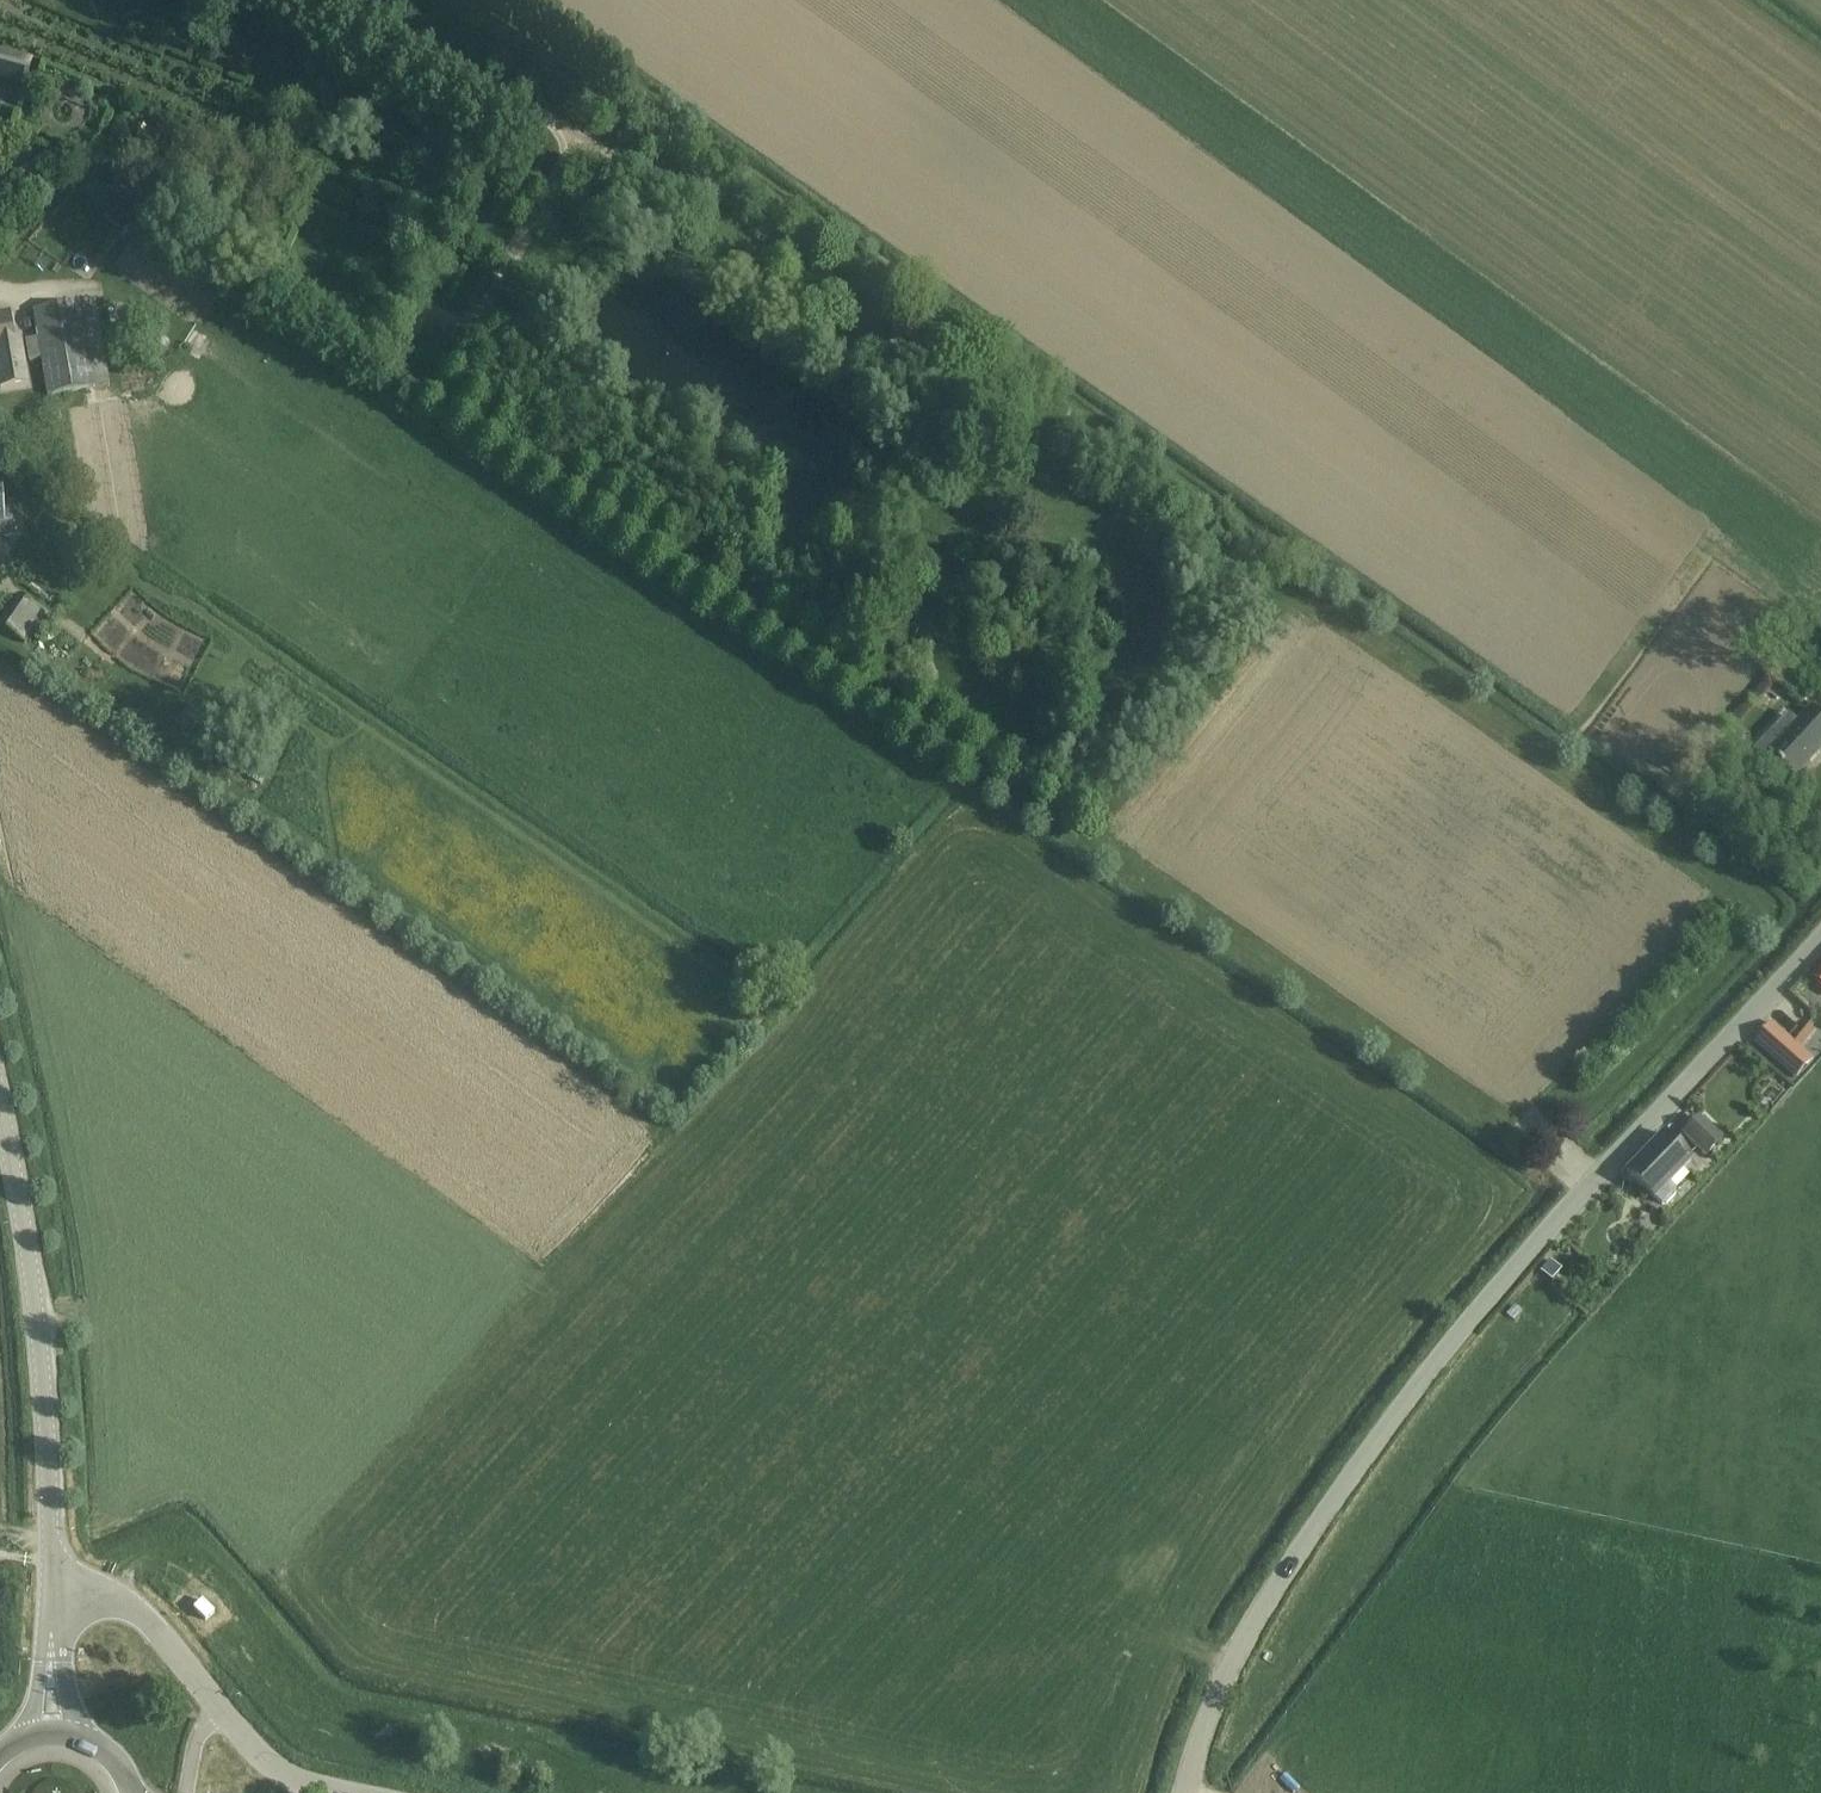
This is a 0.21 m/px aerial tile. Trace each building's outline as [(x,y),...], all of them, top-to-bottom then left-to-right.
[(26,86),(33,59),(0,51),(0,80),(26,86)] [(283,281),(279,288),(288,293),(292,285),(283,281)] [(29,361),(43,359),(49,390),(97,381),(81,299),(34,308),(39,336),(26,339),(29,361)] [(0,388),(31,383),(25,347),(15,349),(9,314),(0,315),(0,385),(0,388)] [(133,333),(112,335),(114,348),(133,344),(133,333)] [(10,537),(19,526),(18,507),(15,504),(1,505),(0,483),(0,537),(10,537)] [(1,622),(0,623),(0,625),(25,642),(44,614),(18,597),(1,622)] [(68,654),(79,637),(70,630),(58,647),(68,654)] [(1809,706),(1768,749),(1797,777),(1820,752),(1816,749),(1820,745),(1820,717),(1809,706)] [(1757,1042),(1774,1059),(1794,1078),(1811,1061),(1774,1025),(1757,1042)] [(1707,1157),(1722,1141),(1699,1118),(1684,1133),(1707,1157)] [(1693,1162),(1681,1150),(1663,1133),(1626,1171),(1661,1205),(1667,1205),(1676,1195),(1676,1189),(1672,1184),(1693,1162)] [(1547,1262),(1540,1270),(1541,1271),(1549,1278),(1552,1281),(1562,1269),(1551,1260),(1550,1258),(1547,1262)]
